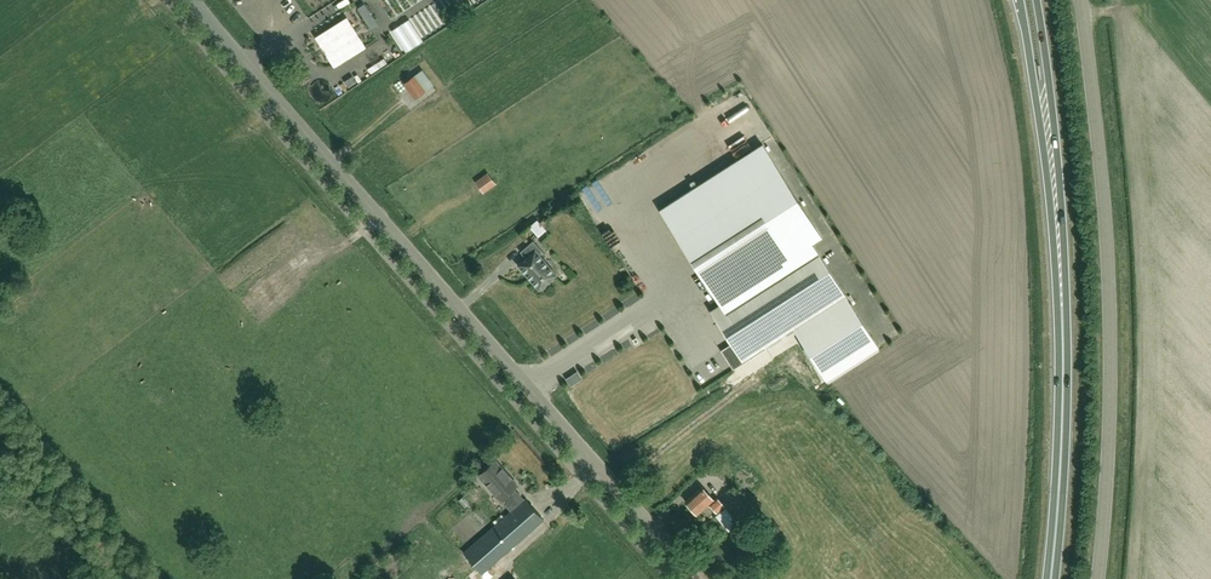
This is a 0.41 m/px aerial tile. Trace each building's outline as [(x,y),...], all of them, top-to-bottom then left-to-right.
[(365,4),(357,8),(371,30),(378,25),(365,4)] [(421,34),(434,31),(429,9),(416,12),(421,34)] [(358,27),(364,24),(358,13),(352,17),(358,27)] [(410,34),(417,31),(410,15),(403,18),(410,34)] [(351,25),(320,44),(335,67),(366,48),(351,25)] [(388,37),(398,53),(407,48),(397,32),(388,37)] [(385,60),(388,65),(397,61),(394,55),(385,60)] [(356,81),(353,76),(344,81),(348,87),(356,81)] [(403,84),(414,99),(425,91),(414,76),(403,84)] [(762,143),(659,209),(720,304),(710,310),(732,345),(728,348),(726,354),(734,366),(792,328),(826,381),(878,347),(845,295),(812,243),(822,237),(802,206),(762,143)] [(476,182),(483,192),(494,183),(487,174),(476,182)] [(22,209),(15,202),(9,207),(17,214),(22,209)] [(31,217),(22,209),(17,214),(25,223),(31,217)] [(543,237),(551,230),(542,220),(534,226),(543,237)] [(535,250),(517,265),(539,289),(541,287),(543,289),(550,283),(548,281),(556,274),(539,255),(543,251),(533,240),(529,244),(535,250)] [(6,296),(11,302),(32,285),(27,279),(6,296)] [(582,378),(581,378),(577,372),(566,379),(570,385),(571,385),(582,378)] [(495,460),(478,475),(510,511),(464,552),(482,573),(543,519),(525,498),(523,500),(513,489),(517,485),(495,460)] [(718,513),(716,514),(729,530),(738,522),(725,506),(716,497),(713,499),(701,486),(685,501),(697,514),(709,503),(718,513)] [(751,523),(755,528),(763,521),(754,511),(744,520),(748,525),(751,523)]
